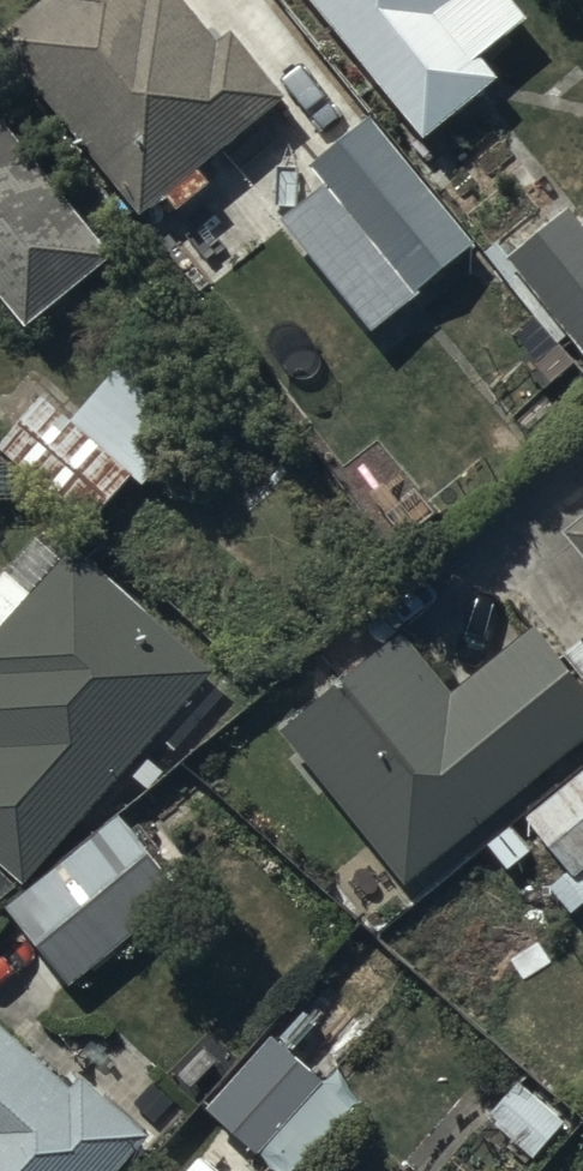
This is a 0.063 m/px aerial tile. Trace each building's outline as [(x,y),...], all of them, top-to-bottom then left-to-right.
[(51,18),(3,59),(149,231),(288,114),(239,56),(228,65),(173,0),(161,0),(153,6),(148,0),(36,0),(51,18)] [(423,139),(498,78),(481,57),(527,19),(511,0),(307,0),(423,139)] [(39,348),(128,276),(0,119),(0,300),(39,348)] [(309,168),(430,310),(488,261),(368,119),(309,168)] [(506,258),(582,354),(582,223),(582,224),(568,207),(506,258)] [(166,466),(209,417),(141,359),(76,434),(151,499),(174,472),(166,466)] [(138,496),(41,407),(1,449),(98,539),(138,496)] [(560,534),(582,562),(582,516),(560,534)] [(26,885),(214,671),(76,547),(70,554),(44,531),(0,580),(0,862),(26,885)] [(282,733),(405,885),(582,741),(582,687),(533,625),(448,694),(401,636),(282,733)] [(562,654),(582,680),(582,637),(562,654)] [(524,819),(567,872),(548,888),(570,914),(582,903),(582,770),(524,819)] [(120,814),(8,908),(73,989),(187,894),(120,814)] [(21,886),(0,866),(0,905),(21,886)] [(284,1166),(352,1092),(276,1022),(207,1097),(284,1166)] [(0,1024),(0,1170),(148,1170),(154,1164),(139,1151),(151,1137),(84,1078),(75,1088),(0,1024)] [(525,1168),(566,1124),(519,1081),(485,1116),(511,1141),(504,1148),(525,1168)]
